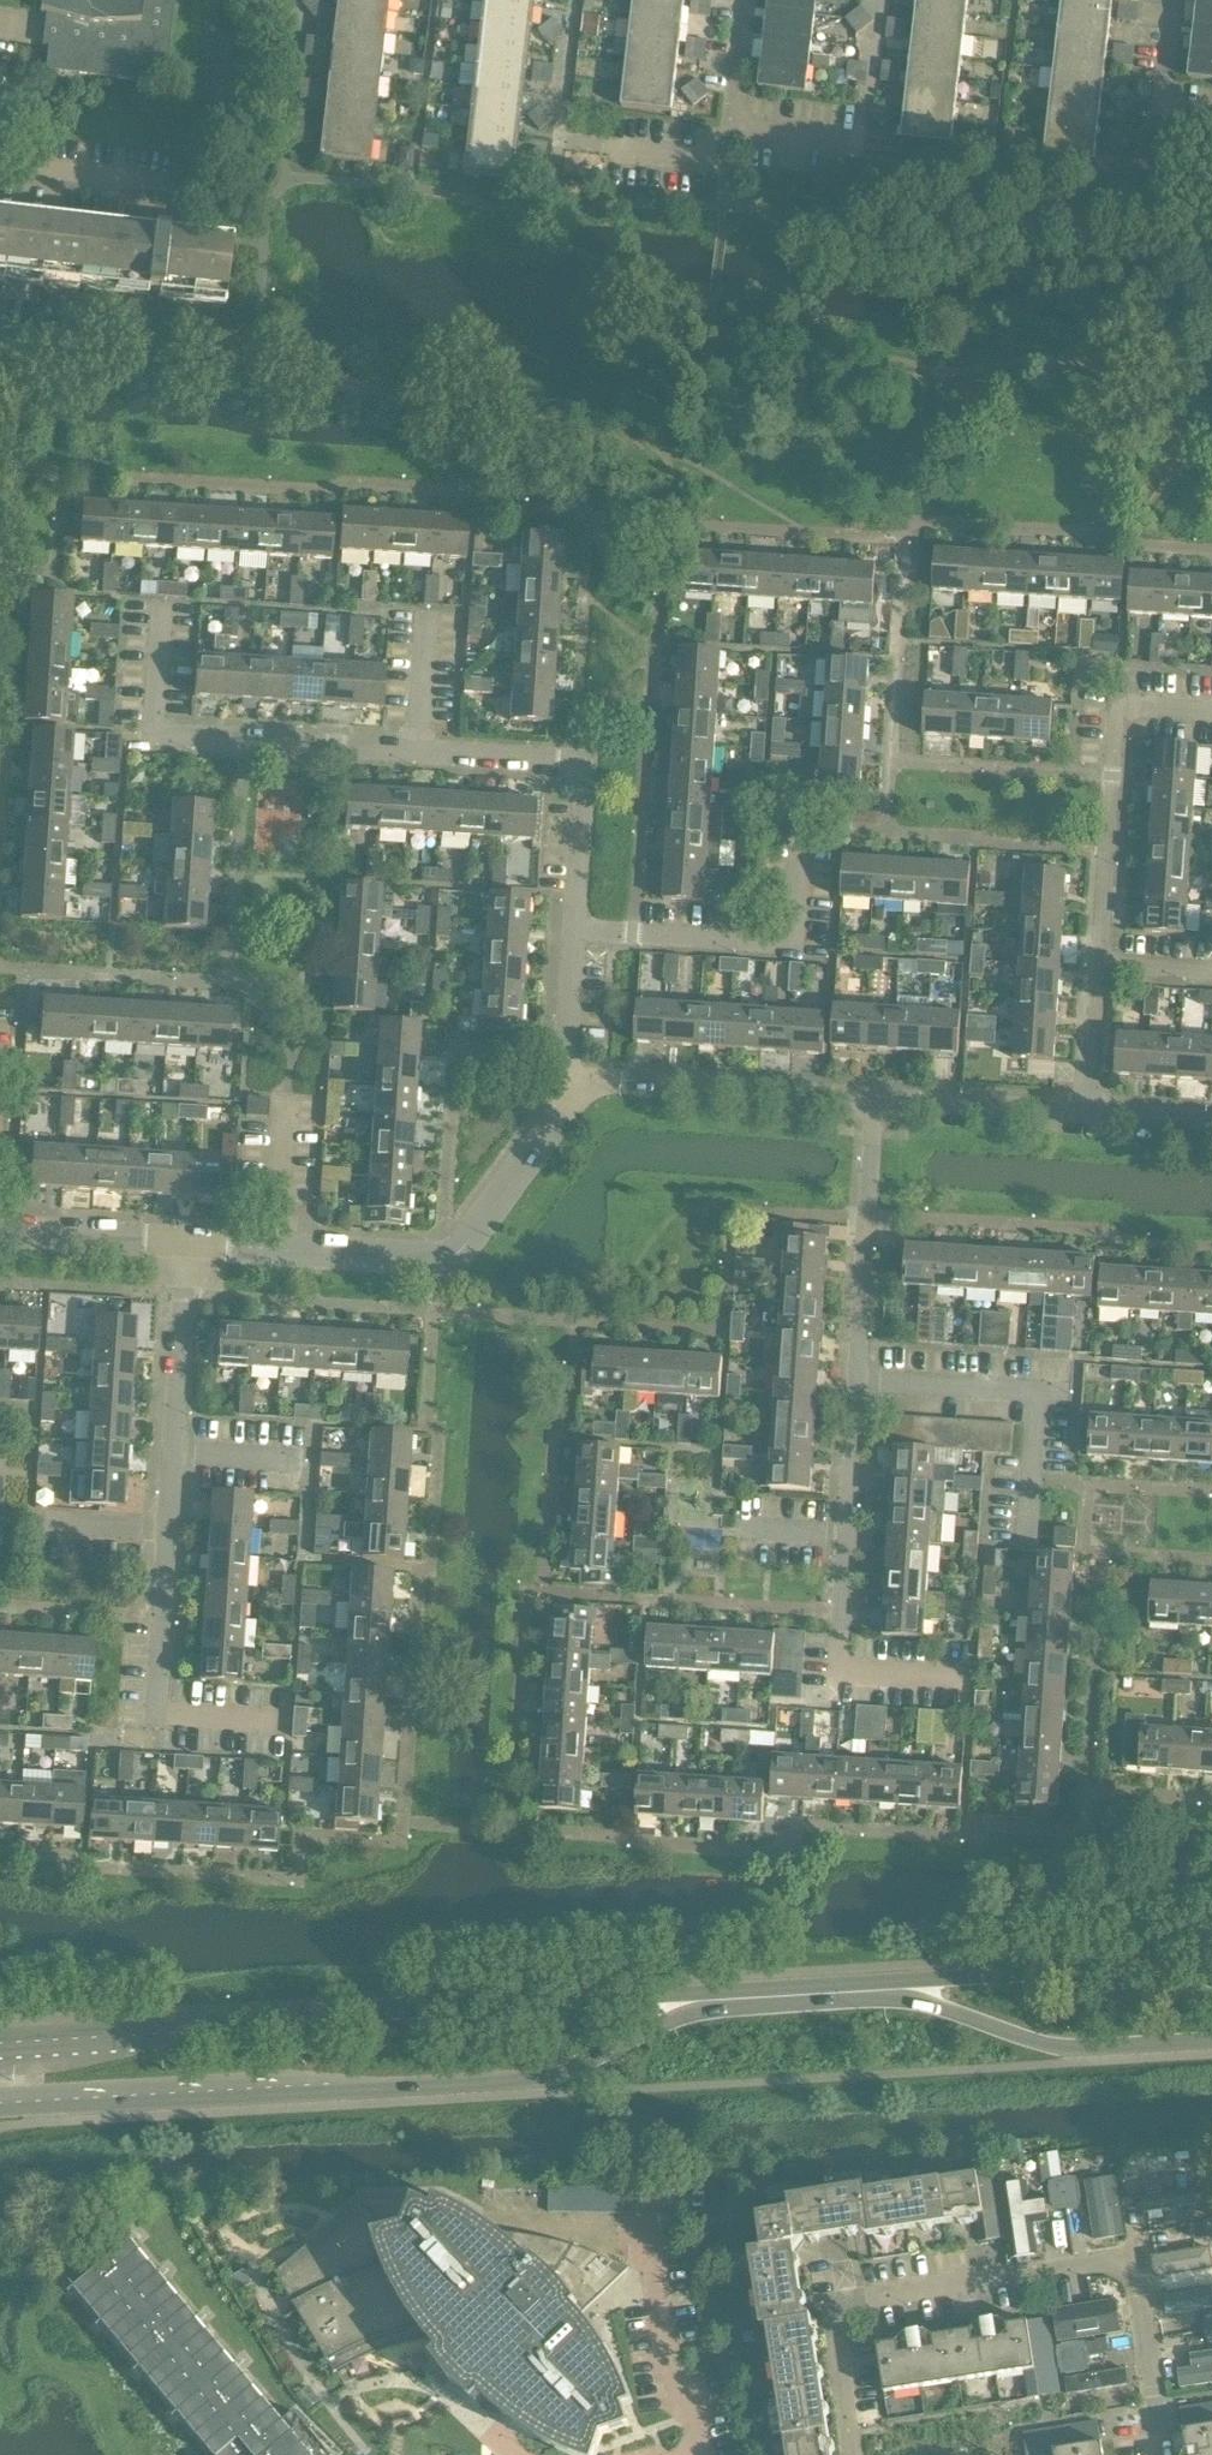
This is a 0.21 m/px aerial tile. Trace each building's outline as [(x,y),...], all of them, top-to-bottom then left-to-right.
[(40,12),(47,14),(43,47),(48,47),(45,71),(165,85),(175,0),(41,0),(40,12)] [(308,11),(321,0),(306,0),(302,3),(308,11)] [(308,11),(314,18),(329,6),(325,0),(321,0),(308,11)] [(336,7),(387,13),(389,0),(337,0),(336,7)] [(482,2),(533,8),(534,0),(482,0),(482,2)] [(631,20),(683,27),(686,5),(643,0),(634,0),(631,20)] [(692,6),(711,8),(712,0),(693,0),(692,6)] [(768,11),(816,16),(818,0),(769,0),(768,11)] [(916,10),(967,16),(969,0),(917,0),(916,10)] [(1061,5),(1113,11),(1114,0),(1062,0),(1061,5)] [(1195,26),(1211,28),(1211,2),(1198,0),(1195,26)] [(482,2),(479,24),(531,30),(533,8),(482,2)] [(1121,2),(1119,12),(1139,14),(1140,4),(1121,2)] [(1061,5),(1059,26),(1110,32),(1113,11),(1061,5)] [(692,6),(691,15),(710,18),(711,8),(692,6)] [(336,7),(334,29),(385,35),(387,13),(336,7)] [(862,8),(854,14),(866,29),(874,23),(862,8)] [(916,10),(914,32),(965,38),(967,16),(916,10)] [(768,11),(765,36),(813,42),(816,16),(768,11)] [(1139,14),(1119,12),(1118,21),(1138,23),(1139,14)] [(854,14),(846,20),(858,35),(866,29),(854,14)] [(552,19),(545,25),(557,40),(564,34),(552,19)] [(888,19),(887,29),(906,31),(908,21),(888,19)] [(631,20),(629,42),(681,48),(683,27),(631,20)] [(479,24),(477,45),(528,51),(531,30),(479,24)] [(557,40),(545,25),(537,31),(549,46),(557,40)] [(1059,26),(1056,48),(1108,54),(1110,32),(1059,26)] [(1191,52),(1211,54),(1211,28),(1195,26),(1191,52)] [(334,29),(331,50),(383,56),(385,35),(334,29)] [(906,31),(887,29),(886,38),(905,41),(906,31)] [(914,32),(911,53),(962,59),(965,38),(914,32)] [(765,36),(762,62),(810,68),(813,42),(765,36)] [(306,37),(305,47),(324,49),(326,39),(306,37)] [(688,39),(687,49),(706,51),(707,41),(688,39)] [(629,42),(626,63),(678,70),(681,48),(629,42)] [(477,45),(474,67),(526,73),(528,51),(477,45)] [(1116,46),(1114,55),(1134,57),(1135,48),(1116,46)] [(324,49),(305,47),(304,56),(323,59),(324,49)] [(1056,48),(1054,70),(1105,76),(1108,54),(1056,48)] [(687,49),(686,58),(705,61),(706,51),(687,49)] [(331,50),(329,72),(380,78),(383,56),(331,50)] [(1191,52),(1188,78),(1211,81),(1211,54),(1191,52)] [(911,53),(909,75),(960,81),(962,59),(911,53)] [(1134,57),(1114,55),(1113,65),(1133,67),(1134,57)] [(810,68),(762,62),(759,89),(807,94),(810,68)] [(849,62),(848,72),(868,74),(869,65),(849,62)] [(883,62),(882,72),(901,74),(903,65),(883,62)] [(626,63),(624,85),(676,91),(678,70),(626,63)] [(533,64),(532,74),(551,76),(552,66),(533,64)] [(474,67),(472,88),(523,94),(526,73),(474,67)] [(1054,70),(1051,91),(1103,97),(1105,76),(1054,70)] [(329,72),(326,93),(378,99),(380,78),(329,72)] [(868,74),(848,72),(847,82),(866,84),(868,74)] [(881,82),(900,84),(901,74),(882,72),(881,82)] [(551,76),(532,74),(531,83),(550,85),(551,76)] [(909,75),(906,96),(957,102),(960,81),(909,75)] [(301,80),(300,90),(320,92),(321,82),(301,80)] [(698,80),(690,86),(702,102),(710,96),(698,80)] [(676,91),(624,85),(621,107),(673,113),(676,91)] [(690,86),(683,92),(694,106),(694,107),(702,102),(690,86)] [(1125,86),(1117,92),(1129,107),(1137,101),(1125,86)] [(472,88),(469,110),(521,116),(523,94),(472,88)] [(320,92),(300,90),(299,99),(318,101),(320,92)] [(1051,91),(1049,113),(1100,119),(1103,97),(1051,91)] [(1117,92),(1110,98),(1121,113),(1129,107),(1117,92)] [(326,93),(324,114),(375,120),(378,99),(326,93)] [(906,96),(904,117),(955,124),(957,102),(906,96)] [(885,102),(877,108),(889,123),(896,117),(885,102)] [(527,117),(533,124),(548,112),(542,105),(527,117)] [(869,113),(881,129),(889,123),(877,108),(869,113)] [(469,110),(467,131),(518,137),(521,116),(469,110)] [(548,112),(533,124),(539,132),(555,120),(548,112)] [(1049,113),(1046,134),(1098,140),(1100,119),(1049,113)] [(324,114),(321,136),(373,142),(375,120),(324,114)] [(955,124),(904,117),(901,140),(952,146),(955,124)] [(296,123),(295,133),(315,135),(316,125),(296,123)] [(1119,129),(1112,135),(1124,150),(1131,144),(1119,129)] [(467,131),(464,152),(516,159),(518,137),(467,131)] [(315,135),(295,133),(294,142),(313,144),(315,135)] [(1098,140),(1046,134),(1044,156),(1095,163),(1098,140)] [(1124,150),(1112,135),(1104,141),(1116,156),(1124,150)] [(373,142),(321,136),(319,158),(370,164),(373,142)] [(522,160),(528,167),(544,155),(538,148),(522,160)] [(516,159),(464,152),(461,175),(513,181),(516,159)] [(544,155),(528,167),(534,175),(550,163),(544,155)] [(225,300),(231,246),(167,238),(168,232),(0,212),(0,274),(225,300)] [(80,544),(112,546),(115,505),(82,503),(80,544)] [(112,546),(143,548),(146,507),(115,505),(112,546)] [(143,548),(174,550),(177,509),(146,507),(143,548)] [(174,550),(205,552),(208,511),(177,509),(174,550)] [(205,552),(237,554),(239,513),(208,511),(205,552)] [(339,552),(371,554),(373,513),(341,511),(339,552)] [(237,554),(268,556),(271,515),(239,513),(237,554)] [(371,554),(402,556),(405,515),(373,513),(371,554)] [(268,556),(299,559),(302,517),(271,515),(268,556)] [(402,556),(433,558),(436,517),(405,515),(402,556)] [(302,517),(299,559),(331,561),(334,520),(302,517)] [(436,517),(433,558),(465,560),(468,519),(436,517)] [(522,532),(520,564),(561,567),(563,535),(522,532)] [(933,591),(965,593),(968,552),(936,550),(933,591)] [(965,593),(996,595),(999,554),(968,552),(965,593)] [(684,594),(716,596),(719,555),(687,553),(684,594)] [(472,568),(486,569),(487,555),(473,554),(472,568)] [(996,595),(1027,597),(1030,556),(999,554),(996,595)] [(487,555),(486,569),(500,570),(501,556),(487,555)] [(716,596),(747,598),(750,557),(719,555),(716,596)] [(1027,597),(1059,599),(1061,558),(1030,556),(1027,597)] [(747,598),(779,600),(781,559),(750,557),(747,598)] [(1059,599),(1090,602),(1093,560),(1061,558),(1059,599)] [(779,600),(810,602),(813,561),(781,559),(779,600)] [(1093,560),(1090,602),(1122,604),(1125,563),(1093,560)] [(810,602),(841,604),(844,563),(813,561),(810,602)] [(844,563),(841,604),(873,607),(876,566),(844,563)] [(520,564),(518,595),(559,598),(561,567),(520,564)] [(104,565),(103,579),(116,580),(117,566),(104,565)] [(291,572),(290,592),(303,593),(304,578),(297,578),(298,573),(291,572)] [(363,573),(362,587),(375,588),(376,574),(363,573)] [(1128,614),(1160,616),(1163,575),(1131,573),(1128,614)] [(1160,616),(1192,618),(1194,577),(1163,575),(1160,616)] [(425,577),(424,591),(438,592),(439,578),(425,577)] [(1211,619),(1211,578),(1194,577),(1192,618),(1211,619)] [(116,580),(103,579),(102,593),(115,594),(116,580)] [(157,597),(171,598),(172,584),(158,583),(157,597)] [(172,584),(171,598),(185,599),(186,585),(172,584)] [(375,588),(362,587),(361,601),(374,602),(375,588)] [(219,601),(233,602),(234,589),(220,588),(219,601)] [(234,589),(233,602),(248,603),(248,590),(234,589)] [(438,592),(424,591),(423,606),(437,607),(438,592)] [(303,593),(290,592),(289,606),(302,607),(303,593)] [(518,595),(516,627),(557,629),(559,598),(518,595)] [(32,596),(30,628),(71,631),(73,599),(32,596)] [(225,609),(224,624),(238,625),(239,610),(225,609)] [(469,609),(468,623),(482,624),(483,610),(469,609)] [(957,611),(956,626),(970,627),(971,612),(957,611)] [(279,628),(293,629),(294,614),(280,613),(279,628)] [(294,614),(293,629),(307,630),(308,615),(294,614)] [(708,615),(707,629),(721,630),(722,616),(708,615)] [(350,618),(349,632),(362,633),(363,619),(350,618)] [(1082,620),(1081,635),(1094,636),(1095,621),(1082,620)] [(482,624),(468,623),(467,638),(481,639),(482,624)] [(833,623),(832,637),(845,638),(846,624),(833,623)] [(238,625),(224,624),(223,638),(230,638),(237,639),(238,625)] [(90,639),(104,640),(105,626),(91,625),(90,639)] [(105,626),(104,640),(118,641),(119,627),(105,626)] [(970,627),(956,626),(955,640),(969,641),(970,627)] [(516,627),(514,658),(555,661),(557,629),(516,627)] [(30,628),(28,659),(69,662),(71,631),(30,628)] [(721,630),(707,629),(706,644),(720,644),(721,630)] [(1010,644),(1024,645),(1025,632),(1011,631),(1010,644)] [(362,633),(349,632),(348,646),(361,647),(362,633)] [(1025,632),(1024,645),(1039,646),(1040,633),(1025,632)] [(761,647),(775,648),(776,635),(762,634),(761,647)] [(776,635),(775,648),(790,649),(791,636),(776,635)] [(1094,636),(1081,635),(1080,649),(1093,650),(1094,636)] [(1152,635),(1152,649),(1165,650),(1166,635),(1152,635)] [(194,697),(226,699),(229,658),(230,638),(223,638),(214,637),(213,657),(197,656),(194,697)] [(845,638),(832,637),(831,652),(844,653),(845,638)] [(955,648),(954,663),(967,663),(968,649),(955,648)] [(680,649),(678,681),(719,684),(721,652),(680,649)] [(1165,650),(1152,649),(1151,663),(1164,664),(1165,650)] [(1017,653),(1016,667),(1029,668),(1030,653),(1017,653)] [(226,699),(257,701),(260,660),(229,658),(226,699)] [(514,658),(512,689),(553,692),(555,661),(514,658)] [(28,659),(26,690),(67,693),(69,662),(28,659)] [(828,659),(826,691),(867,694),(869,661),(828,659)] [(257,701),(288,703),(291,662),(260,660),(257,701)] [(288,703),(320,705),(322,664),(291,662),(288,703)] [(967,663),(954,663),(953,677),(966,678),(967,663)] [(320,705),(351,707),(353,666),(322,664),(320,705)] [(353,666),(351,707),(383,709),(385,668),(353,666)] [(1029,668),(1016,667),(1015,681),(1028,682),(1029,668)] [(757,672),(756,686),(769,687),(770,673),(757,672)] [(464,692),(478,693),(479,680),(465,679),(464,692)] [(479,680),(478,693),(492,694),(493,681),(479,680)] [(678,681),(676,712),(717,715),(719,684),(678,681)] [(776,694),(790,695),(791,682),(777,681),(776,694)] [(791,682),(790,695),(805,696),(806,683),(791,682)] [(769,687),(756,686),(755,701),(768,702),(769,687)] [(86,701),(100,702),(101,688),(87,688),(86,701)] [(101,688),(100,702),(114,703),(115,689),(101,688)] [(553,692),(512,689),(509,721),(550,724),(553,692)] [(67,693),(26,690),(24,722),(64,725),(77,726),(79,694),(67,693)] [(826,691),(824,722),(865,725),(867,694),(826,691)] [(923,736),(955,738),(958,697),(926,694),(923,736)] [(955,738),(987,740),(989,699),(958,697),(955,738)] [(987,740),(1018,742),(1021,701),(989,699),(987,740)] [(1021,701),(1018,742),(1050,744),(1053,703),(1021,701)] [(676,712),(674,743),(715,746),(717,715),(676,712)] [(824,722),(822,753),(863,756),(865,725),(824,722)] [(33,730),(31,762),(72,765),(74,733),(33,730)] [(753,734),(752,749),(765,749),(766,735),(753,734)] [(674,743),(672,775),(713,777),(715,746),(674,743)] [(772,757),(786,757),(787,744),(773,743),(772,757)] [(1157,743),(1155,775),(1196,778),(1198,746),(1157,743)] [(787,744),(786,757),(801,758),(801,745),(787,744)] [(765,749),(752,749),(751,763),(764,764),(765,749)] [(863,756),(822,753),(820,785),(861,788),(863,756)] [(91,773),(105,774),(106,760),(92,759),(91,773)] [(106,760),(105,774),(119,775),(120,761),(106,760)] [(31,762),(29,793),(70,796),(72,765),(31,762)] [(672,775),(670,806),(711,808),(713,777),(672,775)] [(1155,775),(1153,807),(1194,809),(1196,778),(1155,775)] [(344,829),(376,831),(379,790),(347,788),(344,829)] [(376,831),(408,833),(410,792),(379,790),(376,831)] [(408,833),(439,835),(441,794),(410,792),(408,833)] [(29,793),(27,824),(68,827),(70,796),(29,793)] [(439,835),(470,838),(472,797),(441,794),(439,835)] [(470,838),(501,840),(503,799),(472,797),(470,838)] [(748,797),(747,811),(761,812),(762,797),(748,797)] [(503,799),(501,840),(533,842),(536,801),(503,799)] [(172,802),(170,834),(211,837),(213,805),(172,802)] [(670,806),(668,837),(708,840),(722,841),(724,809),(711,808),(670,806)] [(1153,807),(1151,838),(1192,841),(1194,809),(1153,807)] [(761,812),(747,811),(747,825),(760,826),(761,812)] [(103,815),(102,829),(115,830),(116,816),(103,815)] [(27,824),(24,856),(65,858),(68,827),(27,824)] [(122,838),(136,839),(137,825),(123,824),(122,838)] [(137,825),(136,839),(150,839),(151,826),(137,825)] [(115,830),(102,829),(101,844),(114,845),(115,830)] [(170,834),(168,865),(209,868),(211,837),(170,834)] [(668,837),(666,868),(707,871),(720,872),(722,841),(708,840),(668,837)] [(1151,838),(1149,869),(1190,872),(1192,841),(1151,838)] [(368,850),(367,865),(381,865),(382,851),(368,850)] [(24,856),(22,887),(63,889),(65,858),(24,856)] [(841,899),(874,901),(876,860),(844,857),(841,899)] [(493,859),(492,873),(505,874),(506,860),(493,859)] [(874,901),(905,903),(907,862),(876,860),(874,901)] [(905,903),(936,905),(939,864),(907,862),(905,903)] [(939,864),(936,905),(968,907),(971,866),(939,864)] [(168,865),(166,896),(207,899),(209,868),(168,865)] [(381,865),(367,865),(366,879),(380,880),(381,865)] [(727,879),(742,880),(743,867),(728,866),(727,879)] [(743,867),(742,880),(756,881),(757,867),(743,867)] [(707,871),(666,868),(664,900),(705,903),(707,871)] [(421,882),(436,883),(436,870),(422,869),(421,882)] [(1149,869),(1147,900),(1188,903),(1190,872),(1149,869)] [(436,870),(436,883),(450,884),(451,871),(436,870)] [(1026,870),(1024,902),(1065,905),(1067,872),(1026,870)] [(505,874),(492,873),(491,887),(504,888),(505,874)] [(82,898),(97,898),(97,885),(83,884),(82,898)] [(341,884),(338,916),(380,919),(382,887),(341,884)] [(97,885),(97,898),(111,899),(112,886),(97,885)] [(118,900),(132,901),(133,887),(119,886),(118,900)] [(63,889),(22,887),(20,919),(61,922),(63,889)] [(133,887),(132,901),(146,902),(147,888),(133,887)] [(976,905),(990,906),(991,893),(976,892),(976,905)] [(991,893),(990,906),(1004,907),(1005,894),(991,893)] [(488,894),(486,926),(527,929),(529,897),(488,894)] [(207,899),(166,896),(164,928),(205,931),(207,899)] [(1188,903),(1147,900),(1145,932),(1186,935),(1188,903)] [(1024,902),(1022,933),(1063,936),(1065,905),(1024,902)] [(417,907),(416,921),(429,922),(430,908),(417,907)] [(437,909),(436,923),(450,924),(451,910),(437,909)] [(338,916),(336,947),(378,950),(380,919),(338,916)] [(429,922),(416,921),(415,936),(428,937),(429,922)] [(450,924),(436,923),(435,937),(449,938),(450,924)] [(486,926),(484,957),(525,960),(527,929),(486,926)] [(1022,933),(1020,964),(1061,967),(1063,936),(1022,933)] [(856,950),(870,951),(871,937),(857,936),(856,950)] [(871,937),(870,951),(885,952),(886,938),(871,937)] [(918,954),(933,955),(934,941),(919,940),(918,954)] [(934,941),(933,955),(965,957),(966,943),(934,941)] [(336,947),(334,979),(375,981),(378,950),(336,947)] [(973,947),(972,961),(985,962),(986,947),(973,947)] [(667,955),(666,970),(679,971),(680,956),(667,955)] [(484,957),(482,988),(523,991),(525,960),(484,957)] [(854,970),(869,971),(870,958),(855,957),(854,970)] [(870,958),(869,971),(883,972),(884,959),(870,958)] [(720,972),(735,973),(736,960),(721,959),(720,972)] [(736,960),(735,973),(749,974),(750,961),(736,960)] [(917,974),(931,975),(932,962),(918,961),(917,974)] [(985,962),(972,961),(971,975),(984,976),(985,962)] [(932,962),(931,975),(946,976),(947,963),(932,962)] [(791,964),(790,978),(804,979),(805,965),(791,964)] [(1020,964),(1018,995),(1059,998),(1061,967),(1020,964)] [(413,970),(412,984),(425,985),(426,971),(413,970)] [(679,971),(666,970),(665,984),(678,985),(679,971)] [(433,971),(432,985),(446,986),(447,972),(433,971)] [(804,979),(790,978),(789,993),(803,994),(804,979)] [(375,981),(334,979),(332,1011),(373,1014),(375,981)] [(425,985),(412,984),(411,998),(424,999),(425,985)] [(446,986),(432,985),(431,999),(445,1000),(446,986)] [(523,991),(482,988),(480,1019),(478,1018),(477,1030),(478,1030),(478,1035),(492,1036),(492,1031),(519,1033),(520,1023),(521,1023),(523,991)] [(1147,988),(1146,1002),(1159,1003),(1160,989),(1147,988)] [(1211,1005),(1211,992),(1201,991),(1200,1005),(1211,1005)] [(1018,995),(1015,1026),(1057,1029),(1059,998),(1018,995)] [(895,1051),(926,1053),(929,1011),(930,998),(899,996),(898,1009),(895,1051)] [(40,1040),(72,1042),(75,1001),(42,998),(40,1040)] [(72,1042),(103,1044),(106,1003),(75,1001),(72,1042)] [(635,1043),(667,1045),(670,1004),(638,1001),(635,1043)] [(1159,1003),(1146,1002),(1145,1016),(1158,1017),(1159,1003)] [(103,1044),(134,1046),(137,1005),(106,1003),(103,1044)] [(667,1045),(698,1047),(701,1006),(670,1004),(667,1045)] [(134,1046),(165,1048),(168,1007),(137,1005),(134,1046)] [(832,1046),(864,1049),(867,1007),(834,1005),(832,1046)] [(698,1047),(730,1049),(732,1008),(701,1006),(698,1047)] [(165,1048),(196,1050),(199,1009),(168,1007),(165,1048)] [(864,1049),(895,1051),(898,1009),(867,1007),(864,1049)] [(730,1049),(761,1051),(764,1010),(732,1008),(730,1049)] [(199,1009),(196,1050),(229,1052),(231,1011),(199,1009)] [(761,1051),(792,1053),(795,1012),(764,1010),(761,1051)] [(929,1011),(926,1053),(959,1055),(961,1013),(929,1011)] [(795,1012),(792,1053),(824,1055),(827,1014),(795,1012)] [(967,1030),(981,1031),(982,1018),(968,1017),(967,1030)] [(982,1018),(981,1031),(996,1032),(997,1019),(982,1018)] [(379,1021),(377,1053),(418,1056),(421,1024),(379,1021)] [(1057,1029),(1015,1026),(1013,1059),(1054,1061),(1057,1029)] [(1115,1075),(1147,1077),(1150,1036),(1118,1034),(1115,1075)] [(1147,1077),(1179,1079),(1181,1038),(1150,1036),(1147,1077)] [(1210,1081),(1211,1047),(1211,1040),(1181,1038),(1179,1079),(1210,1081)] [(329,1057),(343,1058),(344,1044),(330,1043),(329,1057)] [(344,1044),(343,1058),(357,1059),(358,1045),(344,1044)] [(377,1053),(375,1084),(416,1087),(418,1056),(377,1053)] [(64,1063),(63,1077),(76,1078),(77,1063),(64,1063)] [(76,1078),(63,1077),(62,1091),(75,1092),(76,1078)] [(117,1095),(131,1095),(132,1082),(118,1081),(117,1095)] [(132,1082),(131,1095),(145,1096),(146,1083),(132,1082)] [(375,1084),(373,1115),(414,1118),(416,1087),(375,1084)] [(179,1099),(193,1100),(194,1086),(180,1085),(179,1099)] [(194,1086),(193,1100),(207,1101),(208,1087),(194,1086)] [(61,1098),(60,1112),(74,1113),(75,1099),(61,1098)] [(249,1098),(248,1116),(267,1117),(269,1099),(249,1098)] [(326,1098),(325,1112),(339,1113),(340,1099),(326,1098)] [(115,1115),(130,1116),(130,1103),(116,1102),(115,1115)] [(130,1103),(130,1116),(144,1117),(145,1104),(130,1103)] [(178,1119),(192,1120),(193,1107),(179,1106),(178,1119)] [(193,1107),(192,1120),(206,1121),(207,1108),(193,1107)] [(74,1113),(60,1112),(59,1126),(73,1127),(74,1113)] [(339,1113),(325,1112),(324,1126),(338,1127),(339,1113)] [(373,1115),(371,1146),(412,1149),(414,1118),(373,1115)] [(30,1187),(62,1189),(65,1148),(33,1146),(30,1187)] [(371,1146),(369,1178),(410,1180),(412,1149),(371,1146)] [(62,1189),(93,1191),(96,1150),(65,1148),(62,1189)] [(93,1191),(124,1193),(127,1152),(96,1150),(93,1191)] [(124,1193),(155,1195),(158,1154),(127,1152),(124,1193)] [(155,1195),(187,1198),(189,1156),(158,1154),(155,1195)] [(189,1156),(187,1198),(219,1200),(221,1159),(189,1156)] [(321,1181),(335,1182),(336,1169),(322,1168),(321,1181)] [(336,1169),(335,1182),(349,1183),(350,1170),(336,1169)] [(410,1180),(369,1178),(366,1224),(405,1227),(406,1212),(408,1213),(410,1180)] [(335,1182),(321,1181),(320,1193),(334,1194),(335,1182)] [(787,1237),(785,1269),(826,1272),(828,1240),(808,1239),(809,1227),(780,1225),(779,1237),(787,1237)] [(935,1310),(936,1288),(939,1247),(907,1245),(904,1286),(921,1287),(919,1309),(917,1342),(932,1343),(935,1310)] [(936,1288),(967,1290),(970,1249),(939,1247),(936,1288)] [(967,1290),(998,1293),(1001,1252),(970,1249),(967,1290)] [(998,1293),(1029,1295),(1032,1254),(1001,1252),(998,1293)] [(1029,1295),(1046,1296),(1042,1351),(1057,1352),(1061,1297),(1063,1256),(1032,1254),(1029,1295)] [(1063,1256),(1061,1297),(1057,1352),(1072,1353),(1076,1298),(1093,1299),(1096,1258),(1063,1256)] [(736,1272),(751,1273),(751,1260),(737,1259),(736,1272)] [(751,1260),(751,1273),(765,1274),(766,1261),(751,1260)] [(1099,1309),(1131,1311),(1134,1270),(1102,1268),(1099,1309)] [(785,1269),(782,1300),(823,1303),(826,1272),(785,1269)] [(1131,1311),(1162,1313),(1165,1272),(1134,1270),(1131,1311)] [(1165,1272),(1162,1313),(1180,1315),(1179,1331),(1192,1332),(1194,1316),(1196,1274),(1165,1272)] [(1196,1274),(1194,1316),(1211,1317),(1211,1276),(1196,1274)] [(766,1330),(780,1331),(821,1334),(823,1303),(782,1300),(781,1317),(767,1316),(766,1330)] [(6,1352),(8,1311),(0,1310),(0,1352),(6,1352)] [(950,1311),(935,1310),(932,1343),(947,1344),(950,1311)] [(8,1311),(6,1352),(38,1354),(41,1313),(8,1311)] [(980,1347),(995,1348),(997,1314),(982,1313),(980,1347)] [(733,1314),(732,1328),(746,1329),(747,1315),(733,1314)] [(997,1314),(995,1348),(1010,1349),(1012,1315),(997,1314)] [(95,1317),(93,1349),(134,1351),(136,1319),(95,1317)] [(216,1366),(249,1368),(251,1327),(219,1325),(216,1366)] [(249,1368),(280,1370),(282,1329),(251,1327),(249,1368)] [(746,1329),(732,1328),(731,1342),(745,1343),(746,1329)] [(280,1370),(311,1372),(314,1331),(282,1329),(280,1370)] [(311,1372),(342,1374),(345,1333),(314,1331),(311,1372)] [(780,1331),(778,1363),(819,1365),(821,1334),(780,1331)] [(342,1374),(373,1377),(376,1335),(345,1333),(342,1374)] [(376,1335),(373,1377),(405,1379),(408,1338),(376,1335)] [(45,1352),(60,1353),(60,1340),(46,1339),(45,1352)] [(60,1340),(60,1353),(74,1354),(75,1341),(60,1340)] [(1114,1360),(1128,1361),(1129,1348),(1115,1347),(1114,1360)] [(1129,1348),(1128,1361),(1142,1362),(1143,1349),(1129,1348)] [(93,1349),(91,1380),(132,1382),(134,1351),(93,1349)] [(595,1391),(626,1393),(629,1352),(597,1350),(596,1354),(586,1353),(583,1397),(595,1398),(595,1391)] [(1176,1364),(1190,1365),(1191,1352),(1177,1351),(1176,1364)] [(626,1393),(624,1412),(631,1413),(638,1414),(639,1394),(657,1395),(660,1354),(629,1352),(626,1393)] [(1191,1352),(1190,1365),(1204,1366),(1205,1353),(1191,1352)] [(660,1354),(657,1395),(688,1397),(691,1356),(660,1354)] [(691,1356),(688,1397),(720,1400),(723,1359),(691,1356)] [(778,1363),(776,1394),(817,1397),(819,1365),(778,1363)] [(1112,1380),(1126,1381),(1127,1368),(1113,1367),(1112,1380)] [(1127,1368),(1126,1381),(1141,1382),(1141,1369),(1127,1368)] [(10,1386),(11,1372),(0,1371),(0,1385),(10,1386)] [(1174,1385),(1189,1386),(1190,1372),(1175,1371),(1174,1385)] [(1190,1372),(1189,1386),(1203,1386),(1204,1373),(1190,1372)] [(729,1376),(728,1391),(741,1392),(742,1377),(729,1376)] [(91,1380),(89,1411),(130,1414),(132,1382),(91,1380)] [(0,1385),(0,1400),(9,1400),(10,1386),(0,1385)] [(43,1385),(41,1408),(55,1409),(56,1394),(50,1394),(51,1385),(43,1385)] [(241,1387),(240,1401),(253,1402),(254,1388),(241,1387)] [(741,1392),(728,1391),(727,1405),(740,1406),(741,1392)] [(776,1394),(774,1425),(815,1428),(817,1397),(776,1394)] [(365,1395),(364,1410),(378,1410),(379,1396),(365,1395)] [(253,1402),(240,1401),(239,1416),(252,1417),(253,1402)] [(294,1419),(308,1420),(309,1407),(294,1406),(294,1419)] [(309,1407),(308,1420),(322,1421),(323,1408),(309,1407)] [(55,1409),(41,1408),(40,1423),(54,1423),(55,1409)] [(378,1410),(364,1410),(363,1424),(377,1425),(378,1410)] [(89,1411),(87,1442),(128,1445),(130,1414),(89,1411)] [(618,1412),(617,1426),(630,1427),(631,1413),(624,1412),(618,1412)] [(680,1416),(679,1430),(693,1431),(693,1417),(680,1416)] [(891,1447),(896,1448),(896,1447),(905,1448),(907,1417),(893,1416),(891,1447)] [(1089,1457),(1121,1459),(1124,1418),(1092,1416),(1089,1457)] [(920,1418),(907,1417),(905,1448),(918,1449),(920,1418)] [(934,1419),(920,1418),(918,1449),(931,1450),(934,1419)] [(1121,1459),(1152,1461),(1155,1420),(1124,1418),(1121,1459)] [(931,1450),(937,1450),(945,1450),(947,1420),(934,1419),(931,1450)] [(947,1420),(945,1450),(958,1451),(960,1421),(947,1420)] [(1152,1461),(1183,1463),(1186,1422),(1155,1420),(1152,1461)] [(960,1421),(958,1451),(964,1452),(972,1452),(974,1422),(960,1421)] [(974,1422),(972,1452),(985,1453),(987,1423),(974,1422)] [(1183,1463),(1211,1465),(1211,1424),(1186,1422),(1183,1463)] [(987,1423),(985,1453),(998,1454),(1000,1424),(987,1423)] [(1000,1424),(998,1454),(1012,1455),(1014,1425),(1000,1424)] [(774,1425),(772,1456),(813,1459),(815,1428),(774,1425)] [(630,1427),(617,1426),(616,1440),(629,1441),(630,1427)] [(693,1431),(679,1430),(678,1445),(692,1446),(693,1431)] [(370,1432),(368,1464),(409,1467),(411,1434),(370,1432)] [(87,1442),(85,1474),(126,1476),(128,1445),(87,1442)] [(581,1445),(579,1477),(620,1480),(639,1481),(638,1488),(653,1489),(654,1476),(639,1475),(640,1467),(621,1466),(622,1448),(581,1445)] [(723,1460),(738,1461),(739,1447),(724,1446),(723,1460)] [(739,1447),(738,1461),(752,1461),(753,1448),(739,1447)] [(896,1448),(894,1479),(935,1482),(946,1483),(954,1483),(955,1477),(956,1467),(962,1468),(964,1452),(958,1451),(945,1450),(937,1450),(931,1450),(918,1449),(905,1448),(896,1447),(896,1448)] [(320,1467),(334,1468),(335,1455),(321,1454),(320,1467)] [(335,1455),(334,1468),(348,1469),(349,1456),(335,1455)] [(813,1459),(772,1456),(769,1488),(810,1491),(813,1459)] [(37,1477),(51,1478),(52,1465),(38,1464),(37,1477)] [(368,1464),(366,1495),(407,1498),(409,1467),(368,1464)] [(52,1465),(51,1478),(66,1479),(67,1466),(52,1465)] [(126,1476),(85,1474),(83,1506),(124,1508),(126,1476)] [(654,1476),(653,1489),(665,1490),(666,1477),(654,1476)] [(579,1477),(576,1508),(617,1511),(620,1480),(579,1477)] [(954,1483),(954,1490),(968,1491),(969,1477),(955,1477),(954,1483)] [(968,1491),(982,1492),(983,1478),(969,1477),(968,1491)] [(894,1479),(891,1511),(932,1513),(944,1514),(946,1483),(935,1482),(894,1479)] [(212,1492),(210,1524),(251,1527),(253,1494),(212,1492)] [(366,1495),(364,1526),(405,1529),(407,1498),(366,1495)] [(576,1508),(574,1540),(615,1542),(617,1511),(576,1508)] [(891,1511),(889,1542),(930,1544),(942,1545),(944,1514),(932,1513),(891,1511)] [(315,1530),(330,1531),(331,1517),(316,1516),(315,1530)] [(331,1517),(330,1531),(344,1532),(345,1525),(345,1518),(331,1517)] [(269,1535),(284,1536),(285,1522),(270,1521),(269,1535)] [(285,1522),(284,1536),(298,1536),(299,1523),(285,1522)] [(210,1524),(208,1555),(249,1558),(251,1527),(210,1524)] [(405,1529),(364,1526),(345,1525),(344,1532),(344,1539),(363,1541),(362,1558),(403,1561),(405,1529)] [(1077,1530),(1056,1529),(1054,1547),(1076,1548),(1077,1530)] [(966,1532),(965,1547),(978,1547),(979,1533),(966,1532)] [(648,1551),(649,1538),(635,1537),(634,1550),(635,1553),(636,1556),(636,1557),(638,1559),(640,1561),(642,1563),(645,1564),(646,1564),(662,1565),(663,1552),(648,1551)] [(663,1539),(649,1538),(648,1551),(663,1552),(663,1539)] [(615,1542),(574,1540),(572,1572),(583,1572),(582,1584),(623,1587),(624,1574),(623,1574),(624,1562),(620,1558),(614,1557),(615,1542)] [(889,1542),(887,1573),(928,1576),(930,1544),(889,1542)] [(978,1547),(965,1547),(964,1561),(977,1562),(978,1547)] [(1034,1553),(1032,1585),(1073,1588),(1075,1556),(1034,1553)] [(208,1555),(205,1586),(247,1589),(249,1558),(208,1555)] [(985,1567),(984,1582),(997,1583),(998,1568),(985,1567)] [(351,1569),(349,1602),(390,1604),(392,1572),(351,1569)] [(887,1573),(885,1604),(926,1607),(945,1608),(946,1601),(946,1594),(927,1593),(928,1576),(887,1573)] [(282,1577),(281,1591),(294,1592),(295,1578),(282,1577)] [(997,1583),(984,1582),(983,1596),(996,1597),(997,1583)] [(1149,1624),(1181,1626),(1184,1585),(1152,1583),(1149,1624)] [(1032,1585),(1030,1616),(1071,1619),(1073,1588),(1032,1585)] [(1211,1629),(1211,1587),(1184,1585),(1181,1626),(1211,1629)] [(205,1586),(203,1617),(244,1620),(247,1589),(205,1586)] [(294,1592),(281,1591),(280,1606),(293,1606),(294,1592)] [(301,1605),(315,1606),(316,1593),(302,1592),(301,1605)] [(316,1593),(315,1606),(330,1607),(331,1594),(316,1593)] [(926,1607),(885,1604),(883,1636),(924,1639),(925,1621),(945,1622),(945,1614),(959,1615),(960,1602),(946,1601),(945,1608),(926,1607)] [(349,1602),(347,1633),(388,1635),(390,1604),(349,1602)] [(974,1603),(960,1602),(959,1615),(973,1616),(974,1603)] [(553,1621),(551,1653),(592,1656),(594,1624),(576,1622),(577,1609),(556,1607),(555,1621),(553,1621)] [(1030,1616),(1028,1647),(1069,1650),(1071,1619),(1030,1616)] [(203,1617),(201,1649),(242,1651),(244,1620),(203,1617)] [(646,1668),(678,1670),(681,1629),(649,1627),(646,1668)] [(678,1670),(709,1672),(712,1631),(681,1629),(678,1670)] [(981,1630),(980,1644),(993,1645),(994,1631),(981,1630)] [(740,1684),(740,1674),(743,1633),(712,1631),(709,1672),(709,1682),(740,1684)] [(775,1631),(775,1635),(775,1644),(805,1646),(806,1633),(775,1631)] [(347,1633),(345,1664),(386,1667),(388,1635),(347,1633)] [(740,1674),(773,1677),(773,1671),(774,1658),(775,1644),(775,1635),(743,1633),(740,1674)] [(29,1678),(31,1637),(0,1635),(0,1640),(0,1676),(29,1678)] [(29,1678),(60,1680),(63,1639),(31,1637),(29,1678)] [(63,1639),(60,1680),(59,1695),(74,1696),(75,1681),(92,1682),(95,1641),(63,1639)] [(775,1644),(774,1658),(805,1660),(805,1646),(775,1644)] [(993,1645),(980,1644),(979,1658),(992,1659),(993,1645)] [(261,1659),(275,1660),(276,1647),(262,1646),(261,1659)] [(298,1646),(297,1661),(311,1661),(311,1647),(298,1646)] [(276,1647),(275,1660),(290,1661),(291,1648),(276,1647)] [(1028,1647),(1026,1679),(1067,1681),(1069,1650),(1028,1647)] [(242,1651),(201,1649),(199,1681),(240,1683),(242,1651)] [(611,1650),(611,1657),(611,1664),(625,1664),(626,1651),(611,1650)] [(625,1664),(639,1665),(640,1652),(626,1651),(625,1664)] [(551,1653),(548,1684),(589,1687),(591,1670),(610,1671),(611,1664),(611,1657),(592,1656),(551,1653)] [(774,1658),(773,1671),(804,1673),(805,1660),(774,1658)] [(1164,1673),(1178,1674),(1179,1661),(1164,1660),(1164,1673)] [(311,1661),(297,1661),(296,1675),(310,1676),(311,1661)] [(1179,1661),(1178,1674),(1192,1675),(1193,1662),(1179,1661)] [(345,1664),(343,1695),(384,1698),(386,1667),(345,1664)] [(773,1677),(772,1684),(803,1686),(804,1673),(773,1671),(773,1677)] [(1026,1679),(1023,1710),(1065,1712),(1067,1681),(1026,1679)] [(1162,1694),(1177,1695),(1178,1681),(1163,1680),(1162,1694)] [(1178,1681),(1177,1695),(1191,1696),(1192,1682),(1178,1681)] [(548,1684),(546,1715),(587,1718),(589,1687),(548,1684)] [(803,1686),(772,1684),(771,1698),(802,1700),(803,1686)] [(977,1692),(976,1706),(989,1707),(990,1693),(977,1692)] [(343,1695),(341,1726),(382,1729),(384,1698),(343,1695)] [(623,1706),(622,1720),(635,1721),(636,1707),(623,1706)] [(661,1719),(675,1720),(676,1707),(661,1706),(661,1719)] [(855,1740),(870,1741),(872,1707),(858,1706),(855,1740)] [(989,1707),(976,1706),(975,1720),(988,1721),(989,1707)] [(676,1707),(675,1720),(689,1721),(690,1708),(676,1707)] [(872,1707),(870,1741),(885,1742),(888,1708),(872,1707)] [(1023,1723),(1021,1741),(1062,1744),(1065,1712),(1023,1710),(1004,1708),(1003,1722),(1023,1723)] [(294,1709),(293,1723),(306,1724),(311,1724),(312,1716),(307,1716),(307,1709),(294,1709)] [(723,1723),(737,1724),(738,1711),(724,1710),(723,1723)] [(802,1724),(815,1725),(816,1711),(803,1710),(802,1724)] [(738,1711),(737,1724),(751,1725),(752,1712),(738,1711)] [(918,1744),(933,1745),(935,1712),(920,1711),(918,1744)] [(935,1712),(933,1745),(947,1746),(950,1713),(935,1712)] [(8,1727),(9,1714),(0,1713),(0,1726),(8,1727)] [(546,1715),(544,1746),(585,1749),(587,1718),(546,1715)] [(42,1729),(57,1730),(58,1717),(43,1716),(42,1729)] [(58,1717),(57,1730),(71,1731),(72,1718),(58,1717)] [(1139,1768),(1171,1771),(1174,1730),(1143,1728),(1144,1718),(1128,1717),(1125,1766),(1139,1767),(1139,1768)] [(635,1721),(622,1720),(621,1734),(634,1735),(635,1721)] [(306,1724),(293,1723),(292,1737),(305,1738),(306,1724)] [(801,1738),(807,1739),(814,1740),(815,1725),(802,1724),(801,1738)] [(341,1726),(339,1757),(380,1760),(382,1729),(341,1726)] [(659,1739),(673,1740),(674,1727),(660,1726),(659,1739)] [(674,1727),(673,1740),(688,1741),(689,1728),(674,1727)] [(722,1743),(736,1744),(737,1731),(722,1730),(722,1743)] [(1171,1771),(1202,1773),(1205,1732),(1174,1730),(1171,1771)] [(737,1731),(736,1744),(750,1745),(751,1732),(737,1731)] [(1211,1774),(1211,1732),(1205,1732),(1202,1773),(1211,1774)] [(41,1750),(55,1751),(56,1737),(42,1736),(41,1750)] [(56,1737),(55,1751),(70,1752),(71,1738),(56,1737)] [(804,1799),(835,1802),(838,1760),(821,1759),(821,1740),(814,1740),(807,1739),(806,1758),(804,1799)] [(1021,1741),(1019,1772),(1060,1775),(1062,1744),(1021,1741)] [(544,1746),(542,1778),(583,1780),(585,1749),(544,1746)] [(120,1753),(119,1767),(132,1768),(133,1754),(120,1753)] [(173,1770),(188,1771),(188,1757),(174,1756),(173,1770)] [(772,1797),(804,1799),(806,1758),(774,1756),(772,1797)] [(188,1757),(188,1771),(202,1772),(203,1758),(188,1757)] [(339,1757),(337,1789),(378,1791),(380,1760),(339,1757)] [(835,1802),(866,1804),(869,1763),(838,1760),(835,1802)] [(244,1761),(243,1775),(257,1776),(258,1762),(244,1761)] [(971,1775),(985,1776),(986,1763),(972,1762),(971,1775)] [(866,1804),(897,1806),(900,1765),(869,1763),(866,1804)] [(986,1763),(985,1776),(999,1777),(1000,1764),(986,1763)] [(897,1806),(928,1808),(931,1767),(900,1765),(897,1806)] [(132,1768),(119,1767),(118,1781),(131,1782),(132,1768)] [(931,1767),(928,1808),(960,1810),(963,1769),(931,1767)] [(1060,1775),(1019,1772),(1017,1804),(1034,1805),(1033,1819),(1054,1820),(1055,1807),(1058,1807),(1060,1775)] [(257,1776),(243,1775),(242,1790),(256,1791),(257,1776)] [(602,1788),(616,1789),(617,1776),(603,1775),(602,1788)] [(636,1816),(668,1818),(671,1777),(639,1775),(636,1816)] [(617,1776),(616,1789),(631,1790),(631,1777),(617,1776)] [(668,1818),(700,1820),(702,1779),(671,1777),(668,1818)] [(583,1780),(542,1778),(540,1810),(581,1812),(583,1780)] [(288,1792),(303,1793),(304,1780),(289,1779),(288,1792)] [(700,1820),(731,1822),(733,1781),(702,1779),(700,1820)] [(304,1780),(303,1793),(317,1794),(318,1781),(304,1780)] [(733,1781),(731,1822),(763,1824),(766,1783),(733,1781)] [(18,1826),(21,1785),(0,1783),(0,1825),(18,1826)] [(18,1826),(50,1828),(52,1787),(21,1785),(18,1826)] [(52,1787),(50,1828),(82,1830),(84,1789),(52,1787)] [(378,1791),(337,1789),(335,1821),(334,1830),(357,1832),(358,1822),(376,1824),(378,1791)] [(88,1840),(120,1842),(123,1801),(91,1799),(88,1840)] [(120,1842),(151,1844),(154,1803),(123,1801),(120,1842)] [(151,1844),(183,1846),(185,1805),(154,1803),(151,1844)] [(183,1846),(214,1849),(217,1807),(185,1805),(183,1846)] [(214,1849),(245,1851),(248,1810),(217,1807),(214,1849)] [(248,1810),(245,1851),(277,1853),(280,1812),(248,1810)] [(801,2319),(788,2245),(795,2236),(831,2230),(869,2225),(870,2231),(975,2214),(980,2242),(1005,2238),(995,2171),(866,2192),(865,2186),(809,2194),(788,2198),(767,2202),(764,2205),(765,2215),(758,2216),(763,2249),(750,2251),(762,2327),(768,2326),(788,2454),(827,2454),(806,2318),(801,2319)] [(1206,2174),(1143,2183),(1147,2214),(1211,2205),(1206,2174)] [(1118,2177),(1096,2180),(1106,2243),(1128,2241),(1118,2177)] [(1067,2208),(1081,2206),(1077,2178),(1063,2180),(1067,2208)] [(1054,2210),(1067,2208),(1063,2180),(1049,2182),(1054,2210)] [(1026,2188),(1006,2190),(1016,2258),(1037,2254),(1026,2188)] [(276,2276),(335,2376),(353,2366),(371,2358),(390,2351),(410,2346),(430,2342),(440,2354),(433,2360),(442,2371),(465,2395),(476,2405),(483,2398),(499,2414),(516,2428),(534,2440),(554,2451),(562,2454),(599,2454),(604,2439),(631,2430),(625,2411),(634,2408),(625,2384),(613,2361),(599,2340),(584,2319),(586,2316),(630,2272),(599,2258),(566,2248),(532,2240),(498,2236),(479,2223),(459,2212),(438,2202),(435,2212),(416,2204),(406,2230),(388,2235),(362,2204),(276,2276)] [(1190,2226),(1211,2223),(1211,2209),(1188,2213),(1190,2226)] [(1192,2240),(1211,2237),(1211,2223),(1190,2226),(1192,2240)] [(76,2289),(215,2454),(312,2454),(284,2422),(133,2241),(121,2252),(105,2265),(76,2289)] [(1154,2259),(1155,2276),(1211,2268),(1211,2250),(1154,2259)] [(1178,2297),(1180,2318),(1211,2313),(1211,2292),(1178,2297)] [(1123,2301),(1057,2312),(1061,2344),(1127,2335),(1123,2301)] [(909,2340),(877,2345),(884,2393),(1025,2371),(1029,2399),(1060,2394),(1055,2361),(1049,2318),(996,2327),(995,2319),(982,2321),(983,2329),(922,2338),(921,2330),(907,2333),(909,2340)] [(1057,2347),(1060,2361),(1087,2356),(1085,2342),(1057,2347)] [(1060,2361),(1062,2375),(1089,2370),(1087,2356),(1060,2361)] [(1184,2366),(1185,2383),(1211,2379),(1211,2359),(1183,2362),(1184,2366)] [(1130,2372),(1068,2381),(1071,2399),(1132,2388),(1130,2372)] [(1180,2409),(1187,2454),(1211,2454),(1211,2404),(1180,2409)] [(1027,2454),(1104,2454),(1098,2422),(1023,2434),(1027,2454)]
